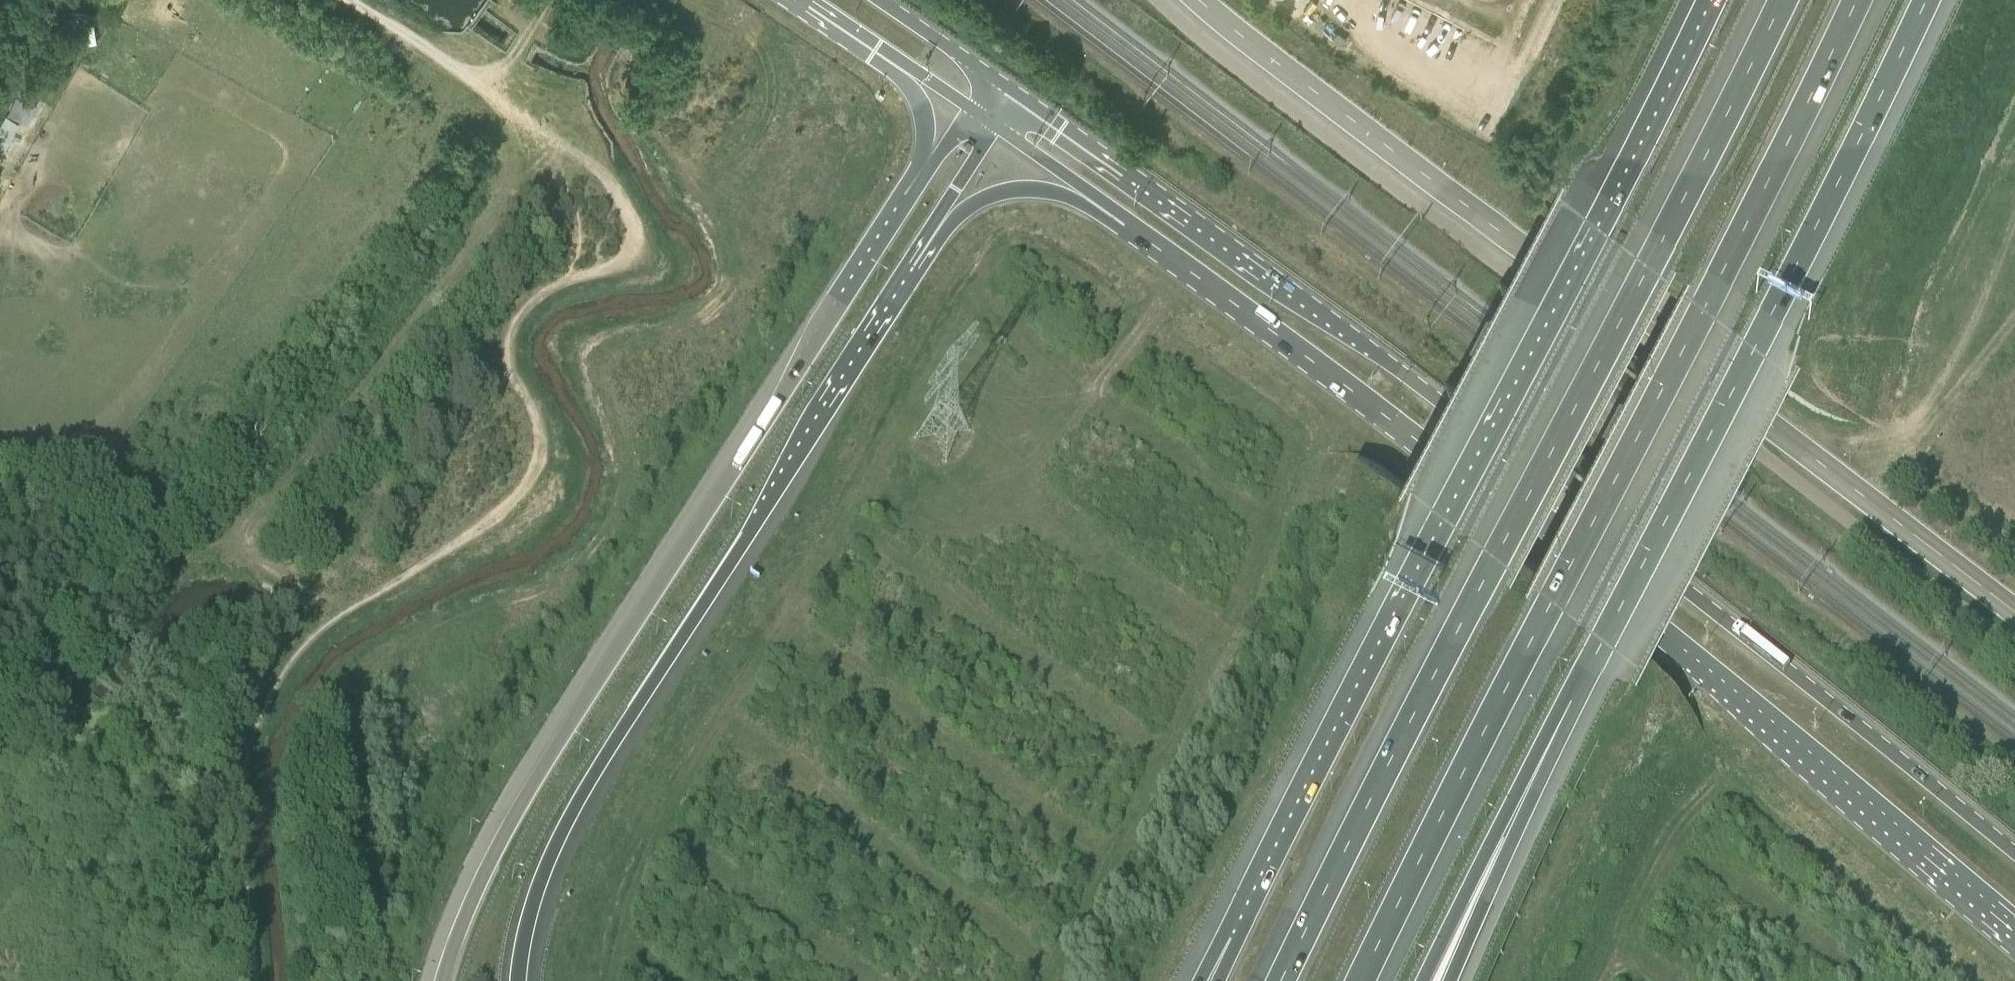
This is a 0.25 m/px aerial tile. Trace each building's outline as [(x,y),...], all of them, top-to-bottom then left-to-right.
[(28,113),(10,103),(0,121),(0,163),(28,113)]
